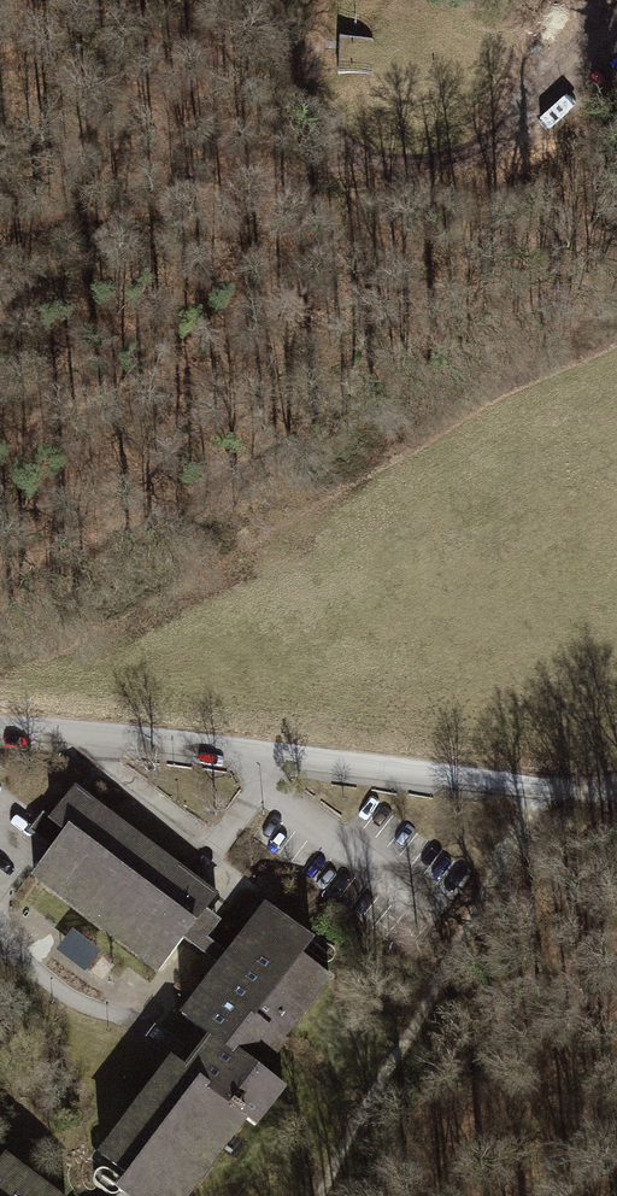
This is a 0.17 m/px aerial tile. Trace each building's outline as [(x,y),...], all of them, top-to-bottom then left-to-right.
[(58,836),(24,880),(150,977),(179,940),(202,910),(215,894),(75,786),(45,825),(58,836)] [(89,1172),(122,1195),(190,1195),(243,1122),(258,1133),(284,1097),(267,1085),(353,964),(263,900),(222,956),(214,967),(179,1015),(199,1032),(185,1048),(159,1031),(156,1034),(151,1041),(172,1056),(89,1172)] [(222,925),(202,910),(179,940),(214,967),(222,956),(207,945),(222,925)] [(0,1152),(0,1195),(58,1195),(0,1152)]
